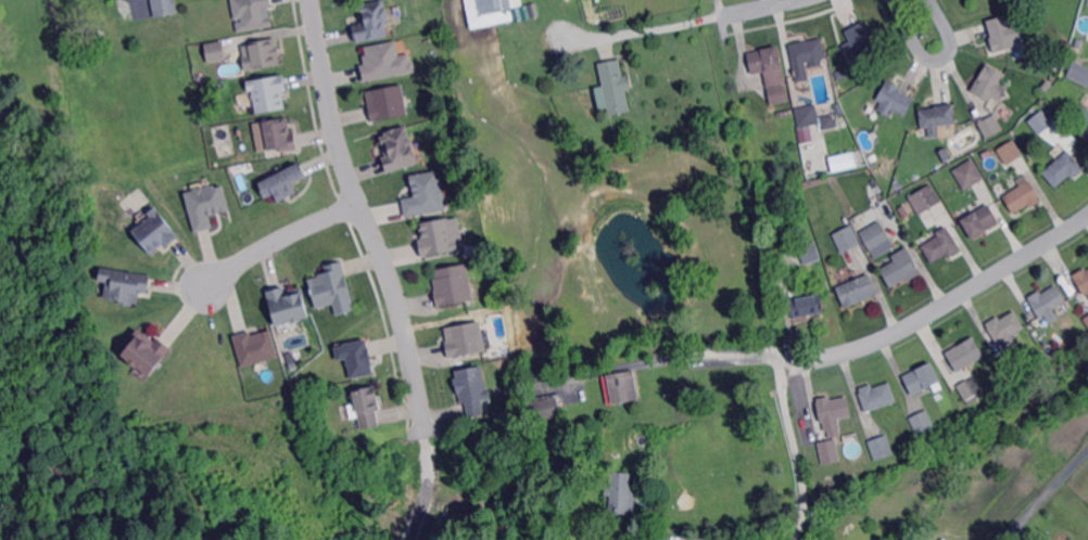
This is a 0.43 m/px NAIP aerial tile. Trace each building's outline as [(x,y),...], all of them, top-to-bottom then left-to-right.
[(156,18),(153,0),(177,0),(179,14),(156,18)] [(237,20),(233,0),(273,0),(274,7),(270,7),(273,16),(274,16),(276,26),(239,33),(238,23),(243,22),(243,18),(237,20)] [(360,4),(381,0),(387,0),(388,9),(390,9),(392,23),(389,24),(391,31),(389,33),(390,36),(368,40),(358,41),(355,25),(365,24),(360,4)] [(471,29),(465,0),(509,0),(514,21),(471,29)] [(1011,26),(1016,24),(1019,24),(1022,35),(1023,38),(1022,39),(1015,41),(1016,47),(1013,48),(1009,49),(995,52),(992,44),(992,43),(991,41),(990,38),(990,37),(992,37),(992,36),(992,35),(991,33),(989,23),(989,22),(988,21),(997,18),(1008,15),(1011,26)] [(873,37),(876,36),(883,47),(878,49),(880,50),(876,52),(863,59),(862,60),(860,55),(859,55),(858,56),(851,60),(849,55),(848,53),(844,44),(851,41),(849,36),(846,31),(847,30),(848,30),(859,25),(862,23),(863,22),(864,22),(873,37)] [(278,47),(280,46),(282,56),(280,56),(282,65),(246,72),(243,56),(245,56),(243,46),(260,43),(258,40),(277,37),(277,40),(277,41),(278,47)] [(796,82),(788,44),(801,42),(805,41),(821,38),(825,59),(806,63),(809,80),(796,82)] [(362,45),(364,63),(360,63),(362,80),(412,73),(410,52),(397,54),(395,40),(362,45)] [(208,64),(205,46),(225,41),(228,60),(208,64)] [(785,83),(768,87),(767,87),(763,73),(751,75),(747,53),(755,52),(763,50),(777,47),(785,83)] [(1055,69),(1048,66),(1051,57),(1059,60),(1055,69)] [(622,77),(625,76),(628,76),(629,80),(630,85),(630,87),(630,90),(625,90),(630,111),(608,115),(607,108),(607,107),(603,87),(598,64),(603,63),(615,61),(619,60),(622,77)] [(1085,65),(1087,67),(1087,85),(1078,81),(1067,76),(1068,75),(1063,72),(1065,67),(1068,60),(1070,61),(1074,62),(1075,61),(1077,62),(1078,62),(1084,64),(1085,65)] [(1001,101),(994,97),(991,102),(978,94),(972,91),(972,90),(973,89),(974,88),(974,87),(975,86),(976,82),(977,81),(978,80),(984,68),(987,63),(1001,70),(1008,74),(1002,83),(1009,88),(1001,101)] [(292,99),(288,100),(290,108),(258,114),(256,100),(254,100),(253,94),(255,94),(254,91),(251,92),(250,81),(289,74),(291,88),(290,89),(292,99)] [(906,116),(896,110),(893,116),(891,117),(881,111),(877,108),(882,103),(882,102),(881,101),(877,100),(878,97),(888,79),(898,86),(899,86),(900,86),(900,87),(902,87),(901,90),(912,97),(913,97),(914,98),(915,98),(912,105),(906,116)] [(1048,91),(1046,90),(1043,88),(1046,85),(1049,81),(1053,86),(1048,91)] [(374,120),(368,91),(404,85),(409,114),(374,120)] [(771,105),(768,89),(785,86),(788,101),(771,105)] [(799,128),(795,110),(814,105),(815,104),(815,106),(815,107),(817,112),(818,116),(820,124),(799,128)] [(940,137),(931,138),(929,127),(922,128),(921,118),(920,110),(928,108),(932,108),(935,107),(936,107),(936,106),(951,104),(954,104),(954,106),(954,108),(957,121),(957,123),(939,125),(940,137)] [(1084,104),(1087,107),(1087,124),(1076,115),(1084,104)] [(1050,115),(1046,111),(1050,105),(1055,110),(1050,115)] [(1041,118),(1036,113),(1040,107),(1047,113),(1041,118)] [(1087,140),(1087,111),(1085,110),(1080,118),(1087,121),(1079,135),(1087,140)] [(986,138),(977,123),(994,114),(1001,129),(986,138)] [(824,129),(823,123),(822,117),(834,115),(836,127),(824,129)] [(294,132),(299,131),(302,149),(283,152),(283,149),(271,151),(267,121),(291,117),(294,132)] [(416,147),(419,146),(425,162),(391,173),(385,157),(389,156),(382,138),(389,136),(388,132),(401,128),(401,129),(408,126),(416,147)] [(1008,165),(998,151),(998,150),(1014,139),(1022,151),(1024,154),(1022,156),(1011,163),(1008,165)] [(945,163),(939,152),(945,150),(948,147),(949,150),(953,158),(945,163)] [(1073,178),(1071,176),(1057,188),(1043,171),(1063,155),(1067,151),(1070,150),(1071,151),(1081,165),(1080,166),(1084,169),(1073,178)] [(964,191),(951,170),(972,158),(984,179),(983,179),(972,187),(964,191)] [(981,167),(977,160),(983,158),(986,164),(981,167)] [(281,202),(277,193),(267,198),(260,184),(303,163),(309,177),(295,183),(300,192),(281,202)] [(440,179),(443,178),(443,182),(444,182),(445,187),(444,187),(444,189),(445,189),(447,200),(446,200),(447,209),(407,216),(404,198),(416,196),(413,176),(439,170),(440,179)] [(1033,207),(1030,208),(1029,208),(1027,205),(1013,214),(1002,197),(1012,191),(1020,187),(1015,180),(1016,180),(1025,175),(1039,197),(1038,198),(1039,201),(1040,202),(1033,207)] [(919,214),(909,196),(932,183),(941,201),(939,202),(920,214),(919,214)] [(218,188),(227,185),(232,209),(211,215),(214,228),(197,232),(186,193),(197,191),(197,189),(206,187),(206,188),(208,188),(207,187),(213,185),(213,187),(217,185),(218,188)] [(973,240),(962,220),(976,213),(975,211),(976,210),(983,207),(984,207),(989,203),(1000,221),(999,222),(987,229),(988,231),(986,232),(973,240)] [(182,236),(168,247),(166,244),(153,254),(135,231),(142,226),(139,221),(140,219),(139,218),(141,216),(143,218),(150,213),(151,213),(159,206),(182,236)] [(456,241),(459,240),(461,250),(460,250),(457,252),(423,257),(420,239),(425,239),(421,223),(452,218),(456,240),(456,241)] [(875,259),(861,233),(860,232),(878,221),(881,220),(894,243),(896,247),(875,259)] [(950,257),(948,254),(933,263),(922,246),(923,245),(939,235),(937,232),(939,231),(939,230),(940,230),(948,226),(961,246),(959,247),(961,250),(950,257)] [(842,254),(832,235),(850,227),(860,244),(859,244),(843,253),(842,254)] [(805,266),(800,247),(817,243),(821,261),(805,266)] [(911,280),(910,281),(909,279),(908,278),(893,287),(882,269),(896,260),(893,256),(906,248),(908,246),(923,272),(921,273),(911,280)] [(357,309),(338,314),(336,305),(320,308),(313,280),(321,277),(321,274),(327,273),(330,272),(328,266),(344,260),(346,268),(357,309)] [(471,278),(472,278),(473,281),(472,281),(476,300),(443,307),(440,307),(437,290),(438,288),(435,278),(438,278),(437,269),(469,263),(471,278)] [(150,293),(141,292),(139,304),(135,303),(134,306),(121,304),(121,300),(106,298),(107,286),(109,283),(101,281),(104,267),(153,275),(150,293)] [(1087,270),(1087,269),(1087,293),(1085,295),(1075,277),(1073,274),(1086,267),(1087,270)] [(846,308),(837,287),(838,286),(858,279),(859,279),(870,273),(878,295),(877,295),(864,300),(863,301),(862,301),(846,308)] [(1068,301),(1057,309),(1062,317),(1051,323),(1050,322),(1047,316),(1041,319),(1032,303),(1029,298),(1037,293),(1039,292),(1041,291),(1043,294),(1058,285),(1068,301)] [(289,292),(306,286),(307,292),(308,292),(315,317),(306,319),(307,320),(296,323),(296,321),(281,325),(275,301),(274,301),(273,301),(269,292),(288,286),(289,292)] [(824,313),(810,317),(809,317),(808,317),(793,320),(790,309),(788,299),(794,298),(795,298),(795,299),(801,298),(813,296),(813,294),(817,294),(820,293),(824,313)] [(1026,327),(1014,335),(1020,343),(1009,349),(1003,342),(999,345),(987,323),(997,318),(999,317),(999,316),(1001,320),(1016,310),(1026,327)] [(453,358),(453,357),(451,358),(447,342),(450,342),(447,329),(484,321),(490,350),(453,358)] [(232,335),(241,366),(278,356),(270,328),(251,334),(250,330),(232,335)] [(156,342),(161,337),(174,349),(167,356),(168,357),(153,376),(141,367),(140,368),(131,361),(132,360),(126,355),(141,336),(142,335),(146,332),(156,342)] [(959,372),(948,355),(947,352),(956,348),(957,347),(974,336),(986,356),(967,367),(959,372)] [(1071,350),(1067,345),(1066,343),(1074,338),(1075,340),(1078,346),(1071,350)] [(372,373),(365,339),(334,345),(336,360),(345,358),(349,377),(372,373)] [(291,370),(290,363),(296,361),(299,368),(291,370)] [(945,388),(937,393),(934,385),(918,393),(913,395),(907,380),(904,376),(914,371),(916,370),(933,361),(941,380),(940,381),(945,388)] [(488,382),(489,381),(490,387),(489,387),(489,389),(490,388),(492,388),(494,398),(491,398),(484,399),(488,415),(470,419),(467,402),(464,402),(463,395),(459,395),(457,378),(459,377),(458,371),(485,365),(488,382)] [(612,403),(608,376),(607,375),(619,373),(634,371),(638,399),(612,403)] [(982,391),(977,394),(978,396),(976,397),(977,399),(967,406),(958,388),(957,386),(967,380),(967,381),(973,377),(974,380),(982,391)] [(898,401),(870,411),(868,412),(861,396),(860,393),(862,393),(861,388),(866,386),(869,385),(873,384),(874,388),(891,382),(898,401)] [(378,387),(380,387),(382,398),(381,399),(383,410),(379,411),(382,425),(363,429),(358,413),(362,412),(357,391),(378,386),(378,387)] [(831,399),(848,396),(852,415),(839,417),(842,427),(839,428),(840,435),(834,436),(831,437),(830,430),(825,430),(823,421),(821,422),(818,407),(817,402),(819,401),(818,398),(825,396),(826,396),(827,396),(830,396),(831,399)] [(531,421),(528,403),(529,403),(558,398),(558,401),(561,415),(531,421)] [(919,434),(911,417),(912,417),(926,410),(928,409),(936,425),(919,434)] [(875,460),(869,440),(876,437),(885,434),(887,434),(895,453),(875,460)] [(822,464),(818,442),(819,442),(830,440),(835,439),(836,439),(840,461),(822,464)] [(631,490),(634,491),(634,511),(629,511),(629,515),(620,515),(620,517),(610,517),(610,514),(609,514),(609,496),(605,496),(605,492),(605,486),(610,486),(610,473),(631,473),(631,490)]
